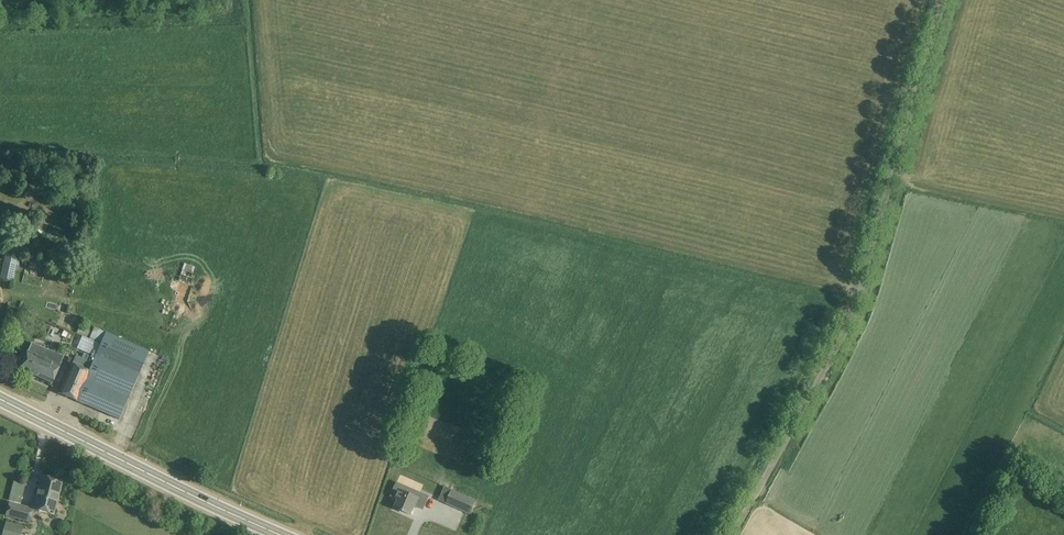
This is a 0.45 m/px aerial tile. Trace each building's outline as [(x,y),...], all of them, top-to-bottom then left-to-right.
[(20,258),(18,258),(19,257),(24,257),(27,246),(21,245),(22,241),(9,238),(0,279),(13,282),(16,271),(17,272),(20,258)] [(189,283),(194,267),(183,263),(178,280),(189,283)] [(24,273),(21,282),(33,285),(36,276),(24,273)] [(45,333),(48,325),(41,323),(38,330),(45,333)] [(100,346),(106,333),(94,327),(88,340),(100,346)] [(114,336),(106,333),(100,346),(95,358),(89,371),(72,364),(59,394),(77,402),(77,401),(84,404),(83,405),(119,421),(149,352),(114,336)] [(100,346),(88,340),(82,337),(77,349),(95,358),(100,346)] [(60,365),(63,357),(32,343),(27,355),(24,354),(23,355),(20,358),(20,359),(19,360),(19,361),(18,364),(18,365),(22,367),(20,369),(52,383),(60,365)] [(42,476),(33,509),(9,502),(5,516),(30,522),(33,510),(53,515),(62,482),(42,476)] [(429,497),(397,483),(391,496),(399,500),(395,508),(411,515),(417,503),(425,506),(429,497)] [(452,490),(446,504),(470,514),(476,501),(452,490)] [(5,530),(21,534),(24,526),(8,522),(5,530)]
